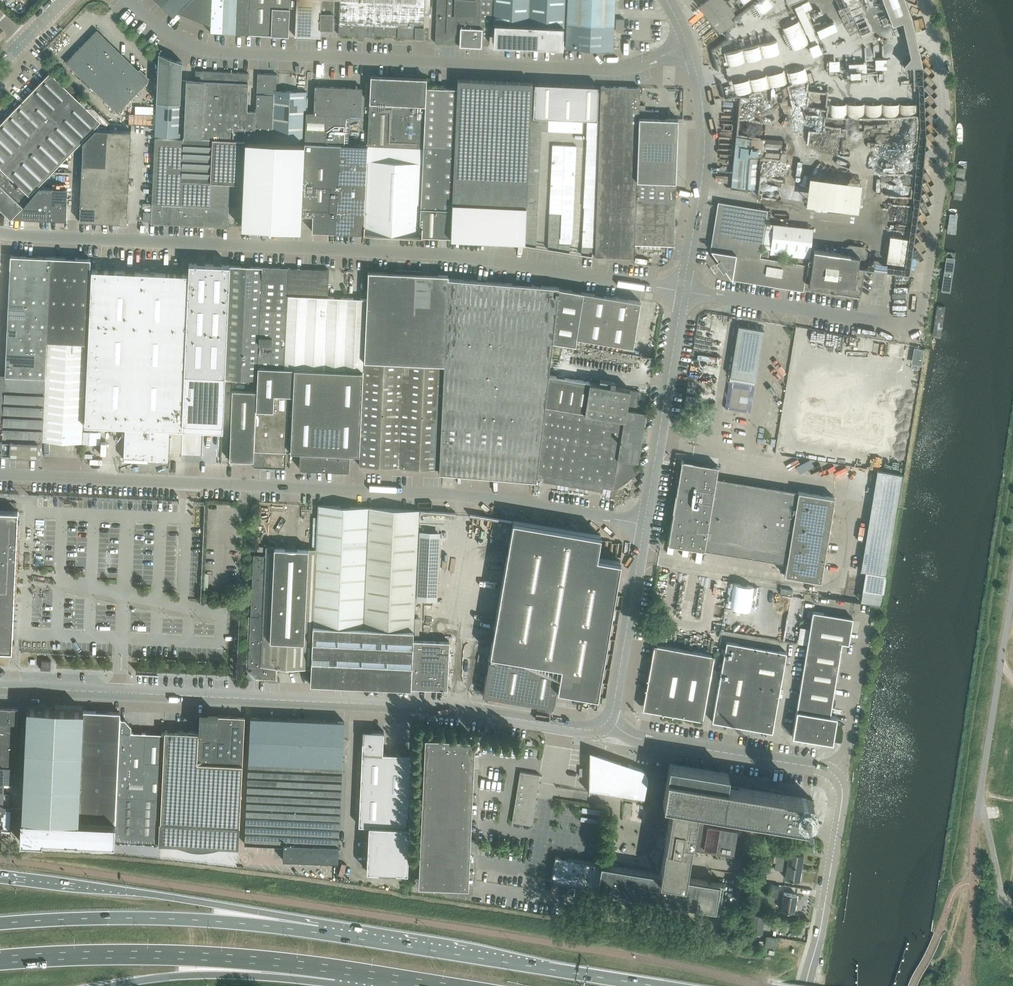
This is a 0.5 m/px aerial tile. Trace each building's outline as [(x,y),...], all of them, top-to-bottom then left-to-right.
[(248,34),(250,0),(155,0),(173,17),(178,12),(210,25),(210,32),(248,34)] [(248,34),(288,36),(290,0),(250,0),(248,34)] [(294,36),(320,37),(320,29),(333,29),(334,0),(296,0),(295,35),(294,36)] [(425,0),(340,0),(338,34),(358,35),(357,39),(364,40),(364,36),(415,38),(415,27),(424,27),(425,0)] [(435,42),(459,43),(459,45),(481,46),(481,44),(481,43),(482,43),(488,43),(489,43),(490,21),(491,21),(492,0),(437,0),(435,42)] [(493,45),(506,45),(521,46),(521,47),(522,46),(533,47),(534,47),(549,47),(562,48),(562,47),(563,38),(563,27),(564,27),(565,0),(494,0),(493,23),(494,23),(493,34),(493,45)] [(566,48),(612,50),(615,0),(568,0),(566,48)] [(699,5),(720,30),(733,20),(729,16),(733,13),(723,0),(705,0),(699,5)] [(892,23),(911,15),(905,0),(883,0),(892,23)] [(616,18),(615,30),(624,31),(624,19),(616,18)] [(97,31),(66,62),(117,112),(148,80),(97,31)] [(181,61),(158,61),(156,108),(156,136),(179,137),(180,106),(181,61)] [(195,81),(186,80),(183,137),(201,138),(245,140),(254,140),(256,111),(247,111),(248,73),(204,71),(195,70),(195,81)] [(10,218),(22,206),(20,203),(28,195),(29,195),(100,121),(50,72),(0,124),(0,208),(10,218)] [(256,111),(254,140),(272,141),(304,142),(306,92),(276,90),(276,75),(257,73),(256,111)] [(367,145),(423,148),(426,87),(426,78),(370,75),(367,145)] [(527,206),(527,193),(529,148),(529,144),(530,124),(532,93),(532,83),(503,81),(499,81),(458,79),(457,88),(452,202),(450,237),(489,239),(489,238),(499,239),(501,239),(513,239),(513,240),(524,240),(526,205),(527,206)] [(534,83),(533,117),(597,119),(598,86),(534,83)] [(362,88),(315,86),(314,113),(306,113),(305,142),(347,144),(348,115),(361,115),(362,88)] [(638,138),(639,117),(639,110),(640,87),(601,86),(600,86),(601,86),(595,256),(594,256),(634,258),(635,222),(636,201),(636,181),(636,180),(637,159),(638,138)] [(363,233),(419,235),(450,237),(452,202),(457,88),(426,87),(423,148),(367,145),(363,233)] [(659,118),(639,117),(638,138),(677,139),(678,118),(659,118)] [(531,118),(530,136),(541,136),(541,130),(542,119),(531,118)] [(79,220),(127,222),(131,130),(95,129),(82,141),(79,220)] [(736,136),(731,186),(755,188),(760,138),(736,136)] [(183,139),(154,138),(151,212),(151,220),(151,223),(160,224),(228,227),(229,206),(241,207),(242,185),(242,181),(243,181),(245,140),(201,138),(183,137),(183,139)] [(677,139),(638,138),(637,159),(676,161),(677,139)] [(245,140),(241,227),(279,228),(283,229),(283,228),(290,228),(290,229),(291,229),(292,228),(299,229),(300,229),(303,143),(245,140)] [(312,231),(363,233),(367,145),(305,143),(304,158),(301,214),(312,215),(312,231)] [(676,161),(637,159),(636,180),(675,182),(676,161)] [(675,203),(675,182),(636,181),(636,201),(675,203)] [(11,217),(11,218),(64,220),(66,220),(67,188),(38,187),(13,218),(11,217)] [(674,224),(675,203),(636,201),(635,222),(674,224)] [(732,279),(803,290),(807,265),(768,258),(769,250),(761,249),(767,210),(718,202),(710,249),(711,250),(732,279)] [(143,220),(151,220),(151,212),(143,211),(143,220)] [(673,245),(674,224),(635,222),(634,244),(674,245),(673,245)] [(840,253),(813,249),(809,285),(815,286),(816,286),(817,284),(820,285),(822,287),(824,285),(826,286),(828,288),(829,288),(830,286),(833,287),(835,289),(835,288),(837,287),(839,287),(841,290),(848,291),(849,285),(857,286),(858,285),(861,285),(860,293),(861,293),(865,266),(866,256),(867,251),(863,247),(850,245),(849,245),(847,246),(846,253),(840,253)] [(10,255),(5,375),(45,376),(46,341),(50,257),(10,255)] [(90,259),(50,257),(46,341),(86,342),(90,259)] [(188,263),(188,274),(189,274),(184,374),(225,376),(226,365),(230,265),(188,263)] [(257,380),(257,366),(262,266),(230,265),(226,365),(225,376),(225,378),(233,379),(257,380)] [(257,366),(283,367),(288,268),(262,266),(257,366)] [(293,368),(363,371),(364,361),(367,298),(328,297),(329,270),(288,268),(283,367),(293,368)] [(125,435),(123,435),(122,436),(122,437),(122,438),(121,439),(121,440),(121,441),(121,442),(121,443),(121,445),(121,446),(122,447),(122,448),(122,449),(124,449),(124,456),(144,457),(144,459),(147,459),(147,460),(168,461),(169,428),(182,429),(184,374),(189,274),(188,274),(91,269),(84,424),(125,426),(125,435)] [(367,298),(364,361),(444,364),(447,279),(447,275),(368,272),(367,298)] [(444,364),(439,469),(439,473),(536,480),(537,476),(548,377),(552,342),(559,288),(559,287),(448,278),(444,364)] [(938,284),(935,310),(943,312),(946,285),(938,284)] [(594,294),(583,292),(579,291),(566,289),(559,288),(552,342),(574,345),(576,337),(633,347),(640,301),(639,301),(621,298),(613,297),(604,295),(603,295),(594,294)] [(738,326),(730,377),(756,381),(764,330),(738,326)] [(856,337),(852,337),(849,354),(868,357),(871,340),(866,339),(856,337)] [(5,375),(1,455),(41,457),(42,441),(82,442),(86,342),(46,341),(45,376),(5,375)] [(918,348),(916,360),(922,361),(924,349),(918,348)] [(359,465),(439,469),(444,364),(364,361),(363,371),(359,455),(359,465)] [(286,452),(289,452),(293,368),(283,367),(257,366),(257,380),(256,391),(253,461),(253,467),(285,468),(286,452)] [(300,452),(299,468),(348,471),(349,454),(359,455),(363,371),(293,368),(289,452),(300,452)] [(599,383),(589,382),(548,377),(537,476),(545,477),(542,481),(602,491),(603,487),(612,489),(612,488),(633,474),(633,472),(636,472),(641,442),(645,444),(645,433),(642,432),(649,393),(614,386),(615,382),(600,379),(599,383)] [(751,390),(732,387),(729,407),(747,410),(751,390)] [(253,461),(256,391),(232,390),(229,460),(253,461)] [(784,575),(821,581),(834,497),(716,478),(718,466),(682,460),(668,544),(786,563),(784,575)] [(877,470),(871,503),(897,507),(903,474),(877,470)] [(311,668),(310,684),(411,688),(411,687),(419,510),(318,505),(316,549),(266,546),(265,555),(253,555),(251,616),(250,616),(248,669),(256,677),(275,678),(276,667),(311,668)] [(12,652),(14,642),(12,642),(12,639),(14,602),(14,601),(16,562),(17,562),(19,520),(17,520),(18,511),(0,510),(0,651),(12,652)] [(553,706),(556,689),(597,696),(620,561),(596,557),(600,535),(512,520),(483,694),(553,706)] [(853,618),(812,611),(792,736),(833,743),(837,717),(837,716),(829,715),(841,643),(848,644),(853,618)] [(414,640),(411,687),(447,689),(449,641),(414,640)] [(726,642),(712,722),(772,732),(786,653),(726,642)] [(672,716),(673,716),(673,714),(702,720),(714,655),(654,644),(648,679),(646,678),(646,679),(648,680),(646,688),(645,688),(644,689),(646,689),(642,709),(662,713),(662,714),(663,714),(663,713),(672,714),(672,716)] [(41,659),(41,669),(50,670),(51,660),(41,659)] [(0,707),(0,820),(2,820),(1,828),(11,828),(12,808),(9,808),(10,792),(4,792),(4,784),(12,784),(12,768),(15,768),(18,708),(0,707)] [(43,714),(31,713),(31,724),(32,724),(30,767),(27,832),(77,835),(78,821),(110,823),(115,823),(120,720),(120,718),(120,712),(83,710),(83,716),(43,714)] [(244,717),(199,715),(198,732),(164,731),(160,821),(158,844),(238,848),(238,837),(239,815),(244,717)] [(248,761),(244,842),(283,844),(282,860),(337,862),(344,721),(334,721),(334,720),(334,721),(251,717),(250,717),(248,761)] [(160,798),(162,762),(163,733),(154,733),(145,732),(130,732),(131,726),(125,720),(120,720),(115,823),(114,842),(158,844),(159,822),(160,798)] [(384,731),(362,730),(362,742),(358,825),(368,825),(366,870),(407,872),(412,754),(382,753),(383,732),(384,731)] [(424,737),(418,883),(468,886),(474,739),(474,738),(473,738),(472,738),(464,737),(438,736),(430,736),(429,736),(426,736),(424,736),(424,737)] [(589,759),(588,792),(644,801),(648,781),(648,780),(648,779),(647,778),(647,777),(647,776),(646,775),(646,774),(645,773),(645,772),(644,771),(643,771),(643,770),(642,770),(641,769),(640,769),(628,764),(627,766),(590,753),(589,759)] [(667,777),(666,777),(664,777),(662,791),(665,792),(663,803),(671,804),(660,874),(555,857),(551,882),(719,909),(723,883),(686,877),(690,849),(737,857),(742,827),(695,819),(697,808),(808,826),(812,800),(726,785),(728,773),(669,764),(667,776),(667,777)] [(520,771),(520,772),(518,781),(518,783),(512,822),(532,825),(540,775),(520,771)] [(769,852),(769,850),(770,846),(770,844),(758,842),(757,850),(769,852)] [(776,863),(782,864),(787,865),(801,867),(801,865),(801,863),(803,854),(789,851),(788,858),(783,857),(777,856),(776,863)] [(801,867),(787,865),(782,864),(776,863),(775,869),(781,870),(786,871),(785,878),(799,880),(800,873),(800,870),(801,867)] [(777,898),(778,892),(778,891),(779,887),(779,886),(769,884),(768,890),(772,891),(771,897),(777,898)] [(780,909),(793,912),(796,894),(783,892),(780,909)] [(765,945),(775,946),(776,937),(766,935),(765,945)]
